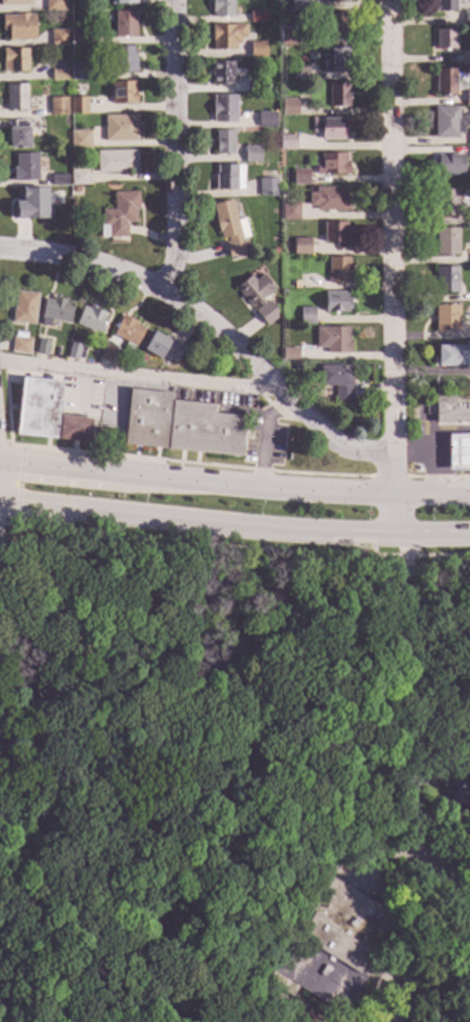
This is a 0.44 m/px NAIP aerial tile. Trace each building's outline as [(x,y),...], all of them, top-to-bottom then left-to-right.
[(12,6),(0,7),(0,0),(32,0),(32,6),(17,6),(17,9),(12,9),(12,6)] [(45,11),(45,0),(67,0),(67,10),(45,11)] [(211,13),(211,0),(233,0),(233,17),(226,17),(226,20),(223,20),(223,17),(212,17),(212,13),(211,13)] [(289,11),(289,0),(307,0),(307,11),(289,11)] [(436,6),(436,0),(456,0),(456,12),(449,12),(449,15),(444,15),(444,12),(434,12),(434,11),(432,11),(432,7),(434,7),(434,6),(436,6)] [(135,25),(139,25),(139,29),(135,29),(136,37),(126,37),(126,39),(122,40),(122,37),(115,37),(114,12),(135,11),(135,25)] [(265,22),(249,22),(249,12),(265,11),(265,22)] [(469,27),(469,13),(460,12),(460,27),(469,27)] [(346,39),(319,40),(319,28),(327,28),(327,13),(346,13),(346,39)] [(29,15),(34,15),(35,40),(29,40),(29,42),(25,42),(25,40),(8,41),(8,31),(2,31),(2,27),(0,27),(0,20),(2,20),(1,16),(29,14),(29,15)] [(245,39),(239,39),(240,44),(235,44),(235,50),(227,51),(227,53),(223,53),(223,50),(212,51),(212,41),(211,41),(211,25),(245,24),(245,39)] [(297,45),(279,45),(279,26),(297,26),(297,45)] [(67,45),(50,45),(50,31),(67,30),(67,45)] [(455,49),(448,49),(448,52),(444,52),(444,49),(435,49),(435,48),(433,48),(433,45),(435,45),(435,30),(455,30),(455,49)] [(86,43),(70,44),(69,33),(86,33),(86,43)] [(265,58),(249,58),(249,42),(265,42),(265,58)] [(132,54),(136,54),(136,72),(112,73),(112,64),(105,64),(104,56),(111,56),(111,47),(132,47),(132,54)] [(347,72),(338,72),(338,75),(335,75),(335,72),(328,73),(328,48),(347,48),(347,72)] [(28,72),(2,72),(2,50),(27,49),(28,72)] [(232,70),(234,70),(234,74),(232,74),(232,85),(211,85),(211,62),(232,62),(232,70)] [(86,81),(70,81),(70,64),(86,64),(86,81)] [(308,81),(292,81),(292,68),(308,68),(308,81)] [(456,95),(435,95),(435,69),(456,69),(456,95)] [(67,80),(51,80),(51,70),(67,70),(67,80)] [(261,93),(245,93),(245,77),(261,77),(261,93)] [(136,104),(111,104),(110,82),(135,82),(136,104)] [(348,93),(350,93),(350,97),(348,97),(348,107),(339,107),(339,110),(335,110),(335,108),(328,108),(328,83),(348,83),(348,93)] [(27,110),(6,111),(5,85),(26,84),(27,110)] [(460,94),(461,107),(469,107),(469,94),(460,94)] [(236,122),(224,122),(224,124),(219,124),(219,122),(213,123),(213,117),(211,117),(211,101),(213,101),(213,96),(236,95),(236,122)] [(67,115),(49,115),(49,98),(67,98),(67,115)] [(87,115),(70,115),(69,98),(86,98),(87,115)] [(297,115),(281,116),(281,99),(297,99),(297,115)] [(458,119),(467,112),(469,115),(469,123),(463,128),(463,134),(458,134),(458,138),(434,138),(434,107),(458,107),(458,119)] [(275,127),(257,127),(257,113),(275,113),(275,127)] [(137,141),(105,142),(104,116),(136,115),(137,141)] [(345,126),(349,126),(349,141),(320,141),(320,133),(311,133),(311,118),(345,118),(345,126)] [(29,148),(9,148),(8,128),(13,128),(13,121),(28,120),(29,148)] [(233,155),(227,155),(227,156),(224,156),(224,155),(215,155),(215,143),(213,143),(213,140),(215,139),(215,131),(233,130),(233,155)] [(91,149),(71,149),(70,131),(90,131),(91,149)] [(296,150),(280,150),(280,135),(296,135),(296,150)] [(260,163),(244,163),(244,151),(242,151),(242,149),(244,149),(244,146),(260,146),(260,163)] [(137,172),(97,173),(96,152),(136,151),(137,172)] [(38,181),(30,182),(30,184),(26,184),(26,182),(13,182),(13,168),(15,168),(15,154),(37,154),(38,181)] [(346,161),(349,161),(349,175),(344,175),(344,174),(322,174),(322,176),(316,176),(316,164),(320,164),(320,154),(346,154),(346,161)] [(463,176),(437,176),(437,155),(463,155),(463,176)] [(243,190),(215,190),(215,174),(216,174),(216,165),(243,165),(243,190)] [(88,185),(70,186),(70,170),(87,170),(88,185)] [(309,185),(292,185),(292,170),(309,170),(309,185)] [(67,186),(51,186),(51,174),(67,174),(67,186)] [(277,196),(259,196),(258,179),(277,179),(277,196)] [(347,200),(350,200),(350,211),(315,211),(315,207),(308,207),(308,193),(315,193),(315,188),(347,188),(347,200)] [(43,206),(45,206),(45,216),(31,216),(31,215),(26,215),(26,218),(22,218),(22,215),(10,216),(9,191),(43,190),(43,206)] [(457,216),(454,216),(454,218),(449,218),(449,216),(436,216),(436,190),(457,190),(457,216)] [(138,210),(135,210),(135,223),(125,223),(125,225),(127,225),(127,238),(100,238),(100,223),(102,223),(102,210),(114,210),(113,193),(137,192),(138,210)] [(68,214),(52,215),(51,198),(68,197),(68,214)] [(237,220),(243,219),(248,237),(242,239),(243,242),(241,243),(244,254),(228,258),(224,242),(228,241),(227,238),(221,240),(219,233),(218,233),(214,217),(215,217),(212,205),(231,200),(237,220)] [(299,220),(282,220),(282,203),(299,203),(299,220)] [(345,229),(349,229),(349,230),(352,230),(352,235),(349,235),(349,243),(337,243),(337,245),(333,245),(333,243),(323,243),(323,223),(345,223),(345,229)] [(458,255),(451,255),(451,258),(445,258),(445,255),(435,255),(435,229),(458,229),(458,255)] [(310,239),(310,255),(293,255),(293,239),(310,239)] [(349,283),(328,284),(328,258),(349,258),(349,283)] [(457,293),(454,293),(455,295),(449,295),(449,293),(436,293),(436,267),(457,267),(457,293)] [(274,289),(262,299),(266,305),(267,304),(274,313),(262,322),(256,314),(262,309),(257,303),(250,308),(235,288),(250,276),(255,281),(262,275),(274,289)] [(38,294),(34,325),(11,322),(13,306),(14,306),(16,291),(38,294)] [(346,298),(350,298),(350,312),(337,312),(337,314),(334,314),(334,312),(324,312),(324,292),(346,292),(346,298)] [(59,297),(59,299),(66,301),(65,304),(73,305),(69,324),(41,318),(45,299),(53,301),(54,295),(59,297)] [(251,312),(260,327),(274,319),(265,304),(251,312)] [(95,306),(94,309),(107,314),(103,323),(105,323),(101,334),(93,331),(92,334),(88,332),(89,330),(75,324),(83,306),(88,308),(88,307),(91,308),(92,305),(95,306)] [(458,331),(453,331),(453,333),(450,333),(450,331),(435,332),(435,306),(458,306),(458,331)] [(314,324),(298,323),(298,308),(314,309),(314,324)] [(137,323),(136,325),(145,329),(135,347),(135,346),(131,352),(124,348),(127,342),(112,335),(115,329),(112,328),(116,320),(119,321),(122,315),(137,323)] [(348,340),(350,340),(350,353),(348,353),(348,354),(326,354),(326,348),(316,348),(316,328),(348,328),(348,340)] [(26,334),(26,338),(31,339),(29,354),(11,352),(13,337),(14,337),(15,332),(26,334)] [(164,338),(165,336),(185,347),(175,364),(162,357),(160,360),(143,350),(154,332),(164,338)] [(50,341),(46,356),(35,354),(39,339),(50,341)] [(81,345),(77,360),(66,357),(70,342),(81,345)] [(116,349),(109,363),(99,358),(106,344),(116,349)] [(467,349),(469,349),(469,354),(467,354),(467,366),(437,366),(437,346),(467,346),(467,349)] [(297,360),(282,360),(282,348),(297,348),(297,360)] [(350,378),(352,378),(352,401),(334,401),(334,386),(319,386),(319,366),(350,366),(350,378)] [(21,378),(61,382),(55,439),(15,435),(21,378)] [(130,389),(172,394),(172,401),(213,405),(213,414),(245,417),(240,457),(123,445),(130,389)] [(434,396),(469,396),(469,423),(434,423),(434,396)] [(87,416),(86,418),(90,419),(88,442),(57,439),(60,416),(68,416),(69,414),(87,416)] [(447,434),(469,433),(469,470),(447,471),(447,434)] [(468,793),(469,793),(469,825),(445,825),(445,810),(443,810),(443,790),(444,790),(444,771),(464,771),(464,785),(468,785),(468,793)] [(342,1017),(365,981),(373,985),(386,964),(378,959),(401,922),(330,878),(266,982),(284,994),(291,998),(296,989),(342,1017)] [(309,898),(303,909),(297,905),(303,894),(309,898)] [(322,1006),(318,1012),(312,1008),(315,1002),(322,1006)] [(3,1013),(11,1021),(0,1021),(0,1016),(3,1013)]
